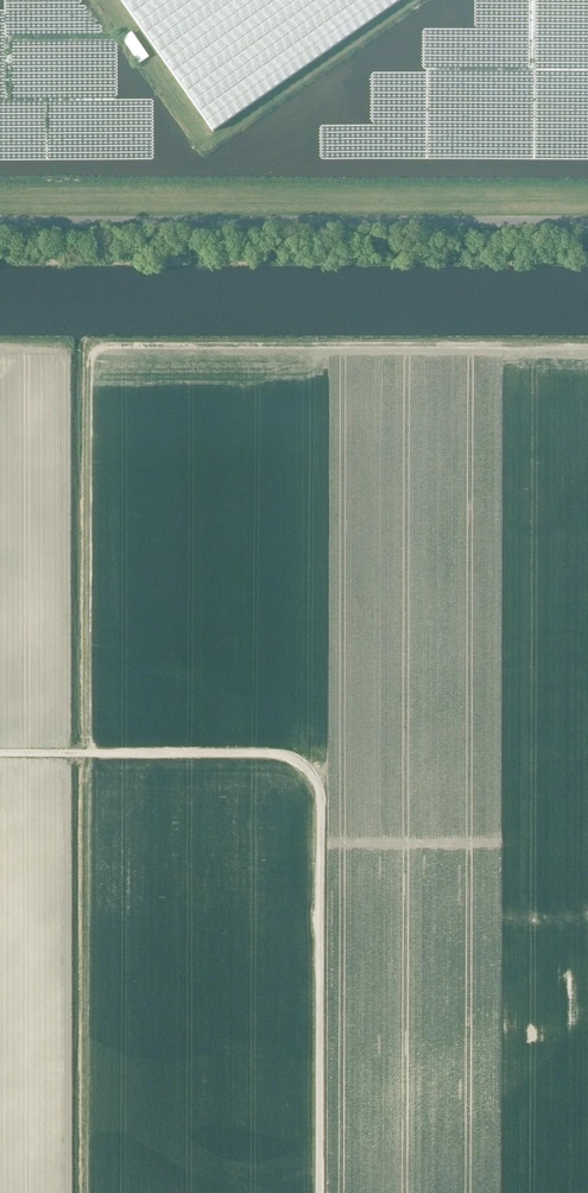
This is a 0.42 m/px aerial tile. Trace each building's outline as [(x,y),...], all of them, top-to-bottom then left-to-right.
[(401,0),(121,0),(213,132),(401,0)]
